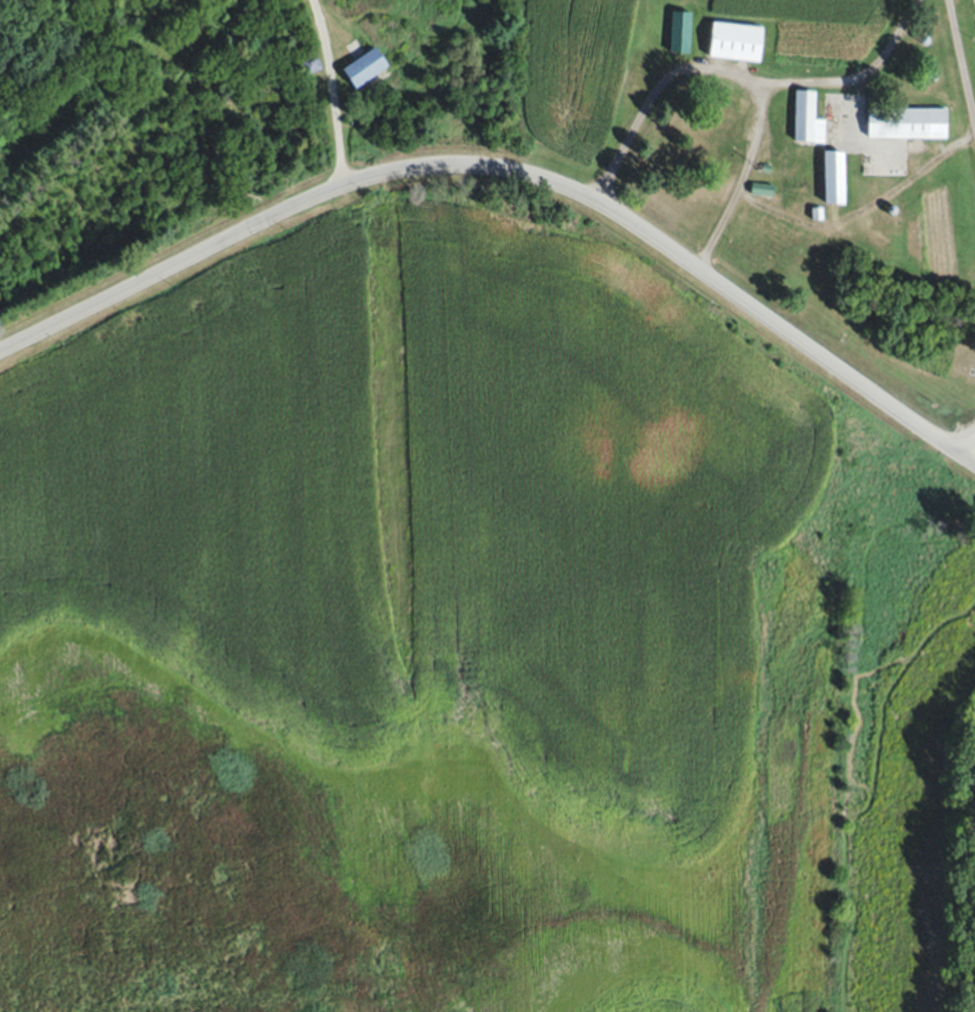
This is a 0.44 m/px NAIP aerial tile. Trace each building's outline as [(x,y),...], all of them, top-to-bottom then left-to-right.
[(671,10),(690,11),(687,53),(669,51),(671,10)] [(711,20),(763,27),(759,61),(707,54),(711,20)] [(343,68),(375,46),(388,66),(356,88),(343,68)] [(299,59),(316,53),(321,68),(305,75),(299,59)] [(793,88),(815,88),(814,118),(823,118),(823,141),(793,141),(793,88)] [(366,97),(353,100),(351,93),(364,90),(366,97)] [(867,107),(946,107),(946,137),(867,137),(867,107)] [(823,150),(843,151),(843,204),(823,204),(823,150)] [(868,178),(879,179),(879,186),(868,185),(868,178)] [(750,183),(773,184),(772,195),(749,194),(750,183)] [(810,208),(822,207),(822,220),(810,220),(810,208)] [(872,219),(880,219),(880,228),(871,227),(872,219)] [(883,219),(895,221),(893,236),(881,235),(883,219)] [(828,236),(840,235),(841,248),(828,249),(828,236)]
